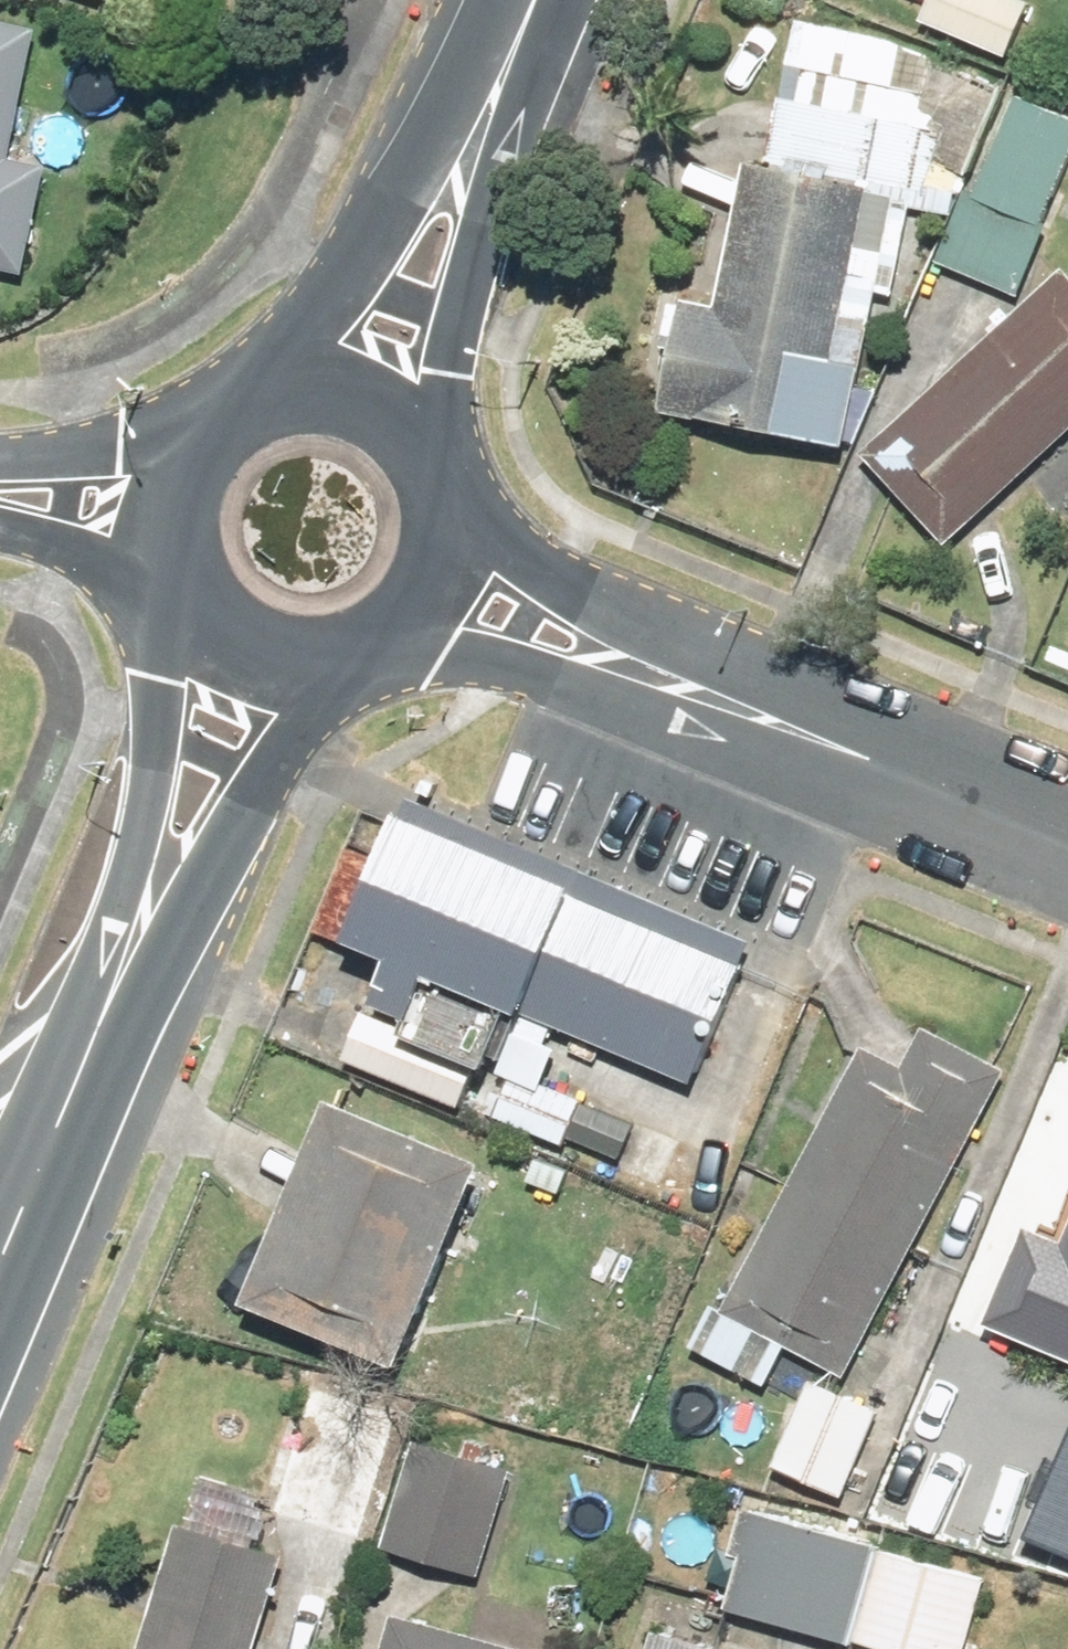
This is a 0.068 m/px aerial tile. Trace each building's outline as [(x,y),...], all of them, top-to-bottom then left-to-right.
[(925,15),(1013,51),(1033,0),(931,0),(925,15)] [(27,23),(0,17),(0,139),(27,23)] [(947,53),(805,27),(779,164),(753,159),(725,309),(689,302),(666,423),(856,458),(886,295),(902,298),(947,53)] [(1025,93),(948,264),(1021,297),(1067,192),(1067,112),(1025,93)] [(12,276),(38,162),(0,153),(0,273),(12,276)] [(872,452),(953,541),(1067,437),(1067,274),(872,452)] [(739,947),(417,814),(365,939),(687,1072),(739,947)] [(848,1369),(1011,1063),(927,1018),(904,1062),(869,1043),(710,1342),(778,1378),(797,1342),(848,1369)] [(487,1159),(337,1099),(258,1299),(407,1359),(487,1159)] [(1067,1348),(1067,1207),(1015,1184),(942,1350),(1047,1396),(1067,1348)] [(890,1398),(820,1366),(775,1463),(845,1496),(890,1398)] [(405,1421),(312,1390),(273,1506),(366,1538),(405,1421)] [(516,1453),(419,1429),(390,1544),(488,1568),(516,1453)] [(743,1507),(734,1545),(750,1549),(736,1607),(903,1648),(972,1648),(992,1570),(743,1507)] [(189,1513),(147,1648),(255,1648),(288,1543),(189,1513)] [(555,1648),(398,1609),(388,1648),(555,1648)] [(665,1619),(656,1648),(764,1648),(665,1619)]
